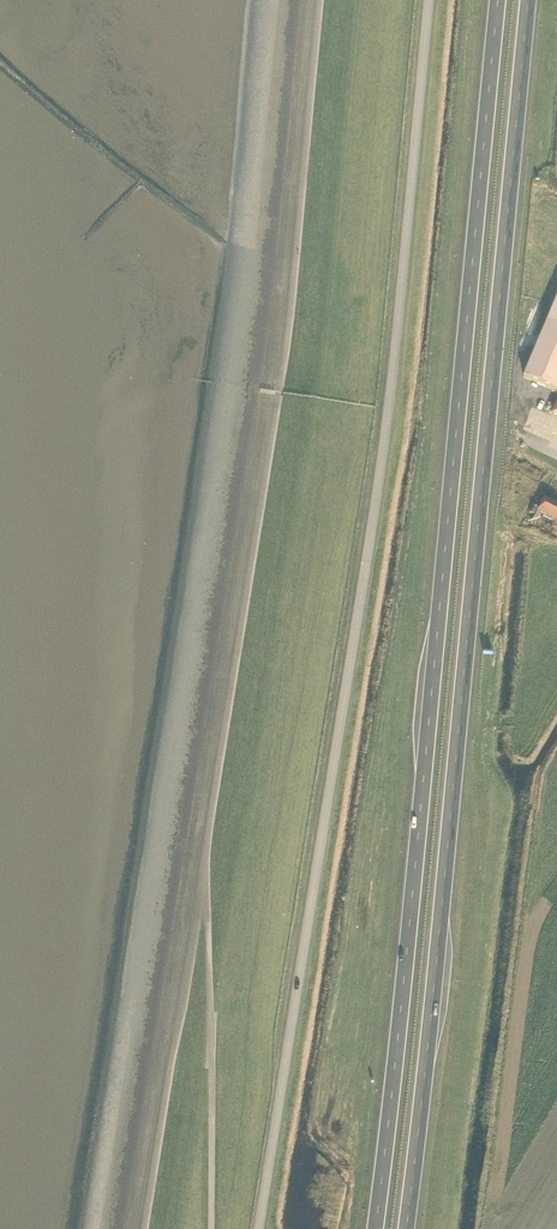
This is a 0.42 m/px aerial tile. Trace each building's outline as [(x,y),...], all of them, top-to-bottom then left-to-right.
[(523,377),(556,392),(556,297),(523,377)] [(547,494),(540,509),(556,517),(550,530),(556,533),(556,499),(547,494)]
